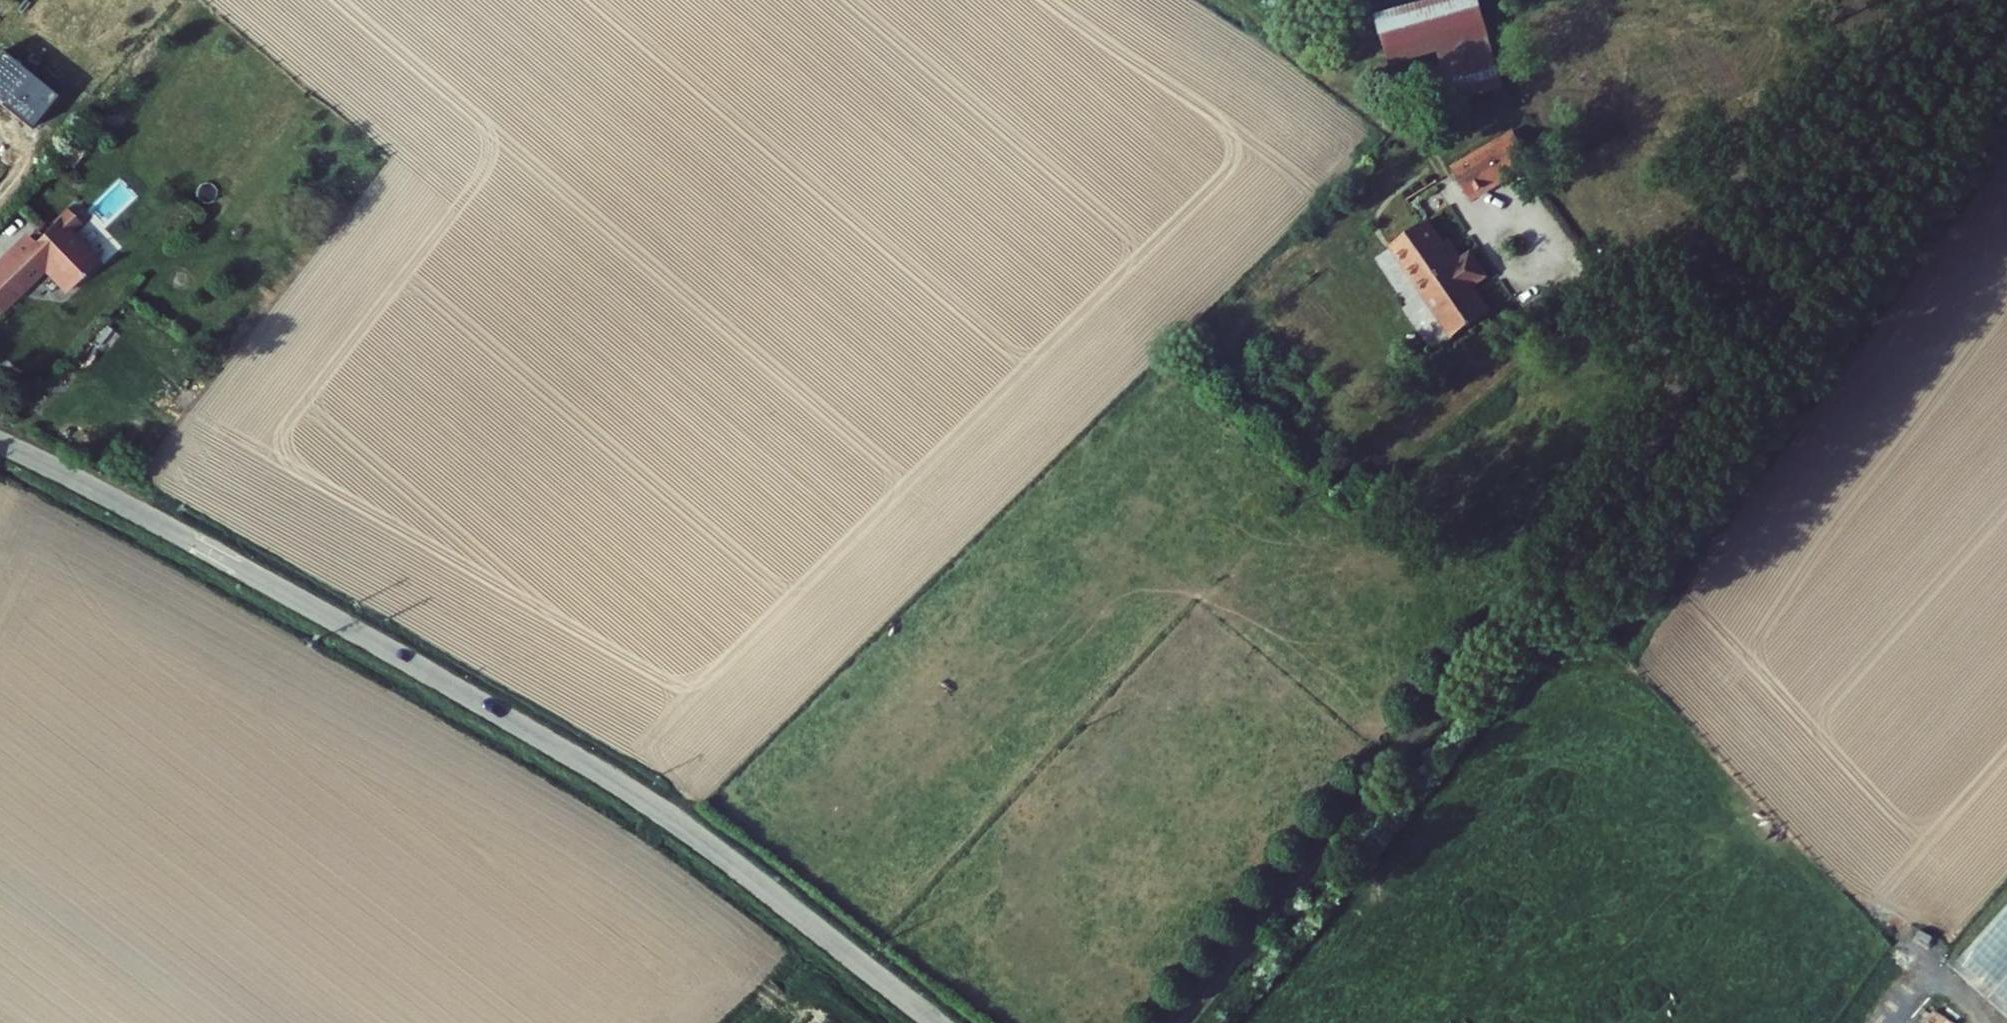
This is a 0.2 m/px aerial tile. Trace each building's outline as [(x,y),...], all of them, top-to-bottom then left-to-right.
[(1374,7),(1387,60),(1438,47),(1450,98),(1500,86),(1479,0),(1404,0),(1374,7)] [(1414,58),(1387,87),(1404,104),(1433,78),(1414,58)] [(1508,113),(1448,148),(1468,183),(1528,148),(1508,113)] [(44,234),(13,265),(35,286),(60,261),(85,286),(112,259),(82,230),(92,220),(80,208),(49,239),(44,234)] [(1425,209),(1386,234),(1440,321),(1480,297),(1425,209)] [(13,265),(3,276),(24,297),(35,286),(13,265)] [(2006,1014),(2006,904),(1952,966),(2006,1014)]
